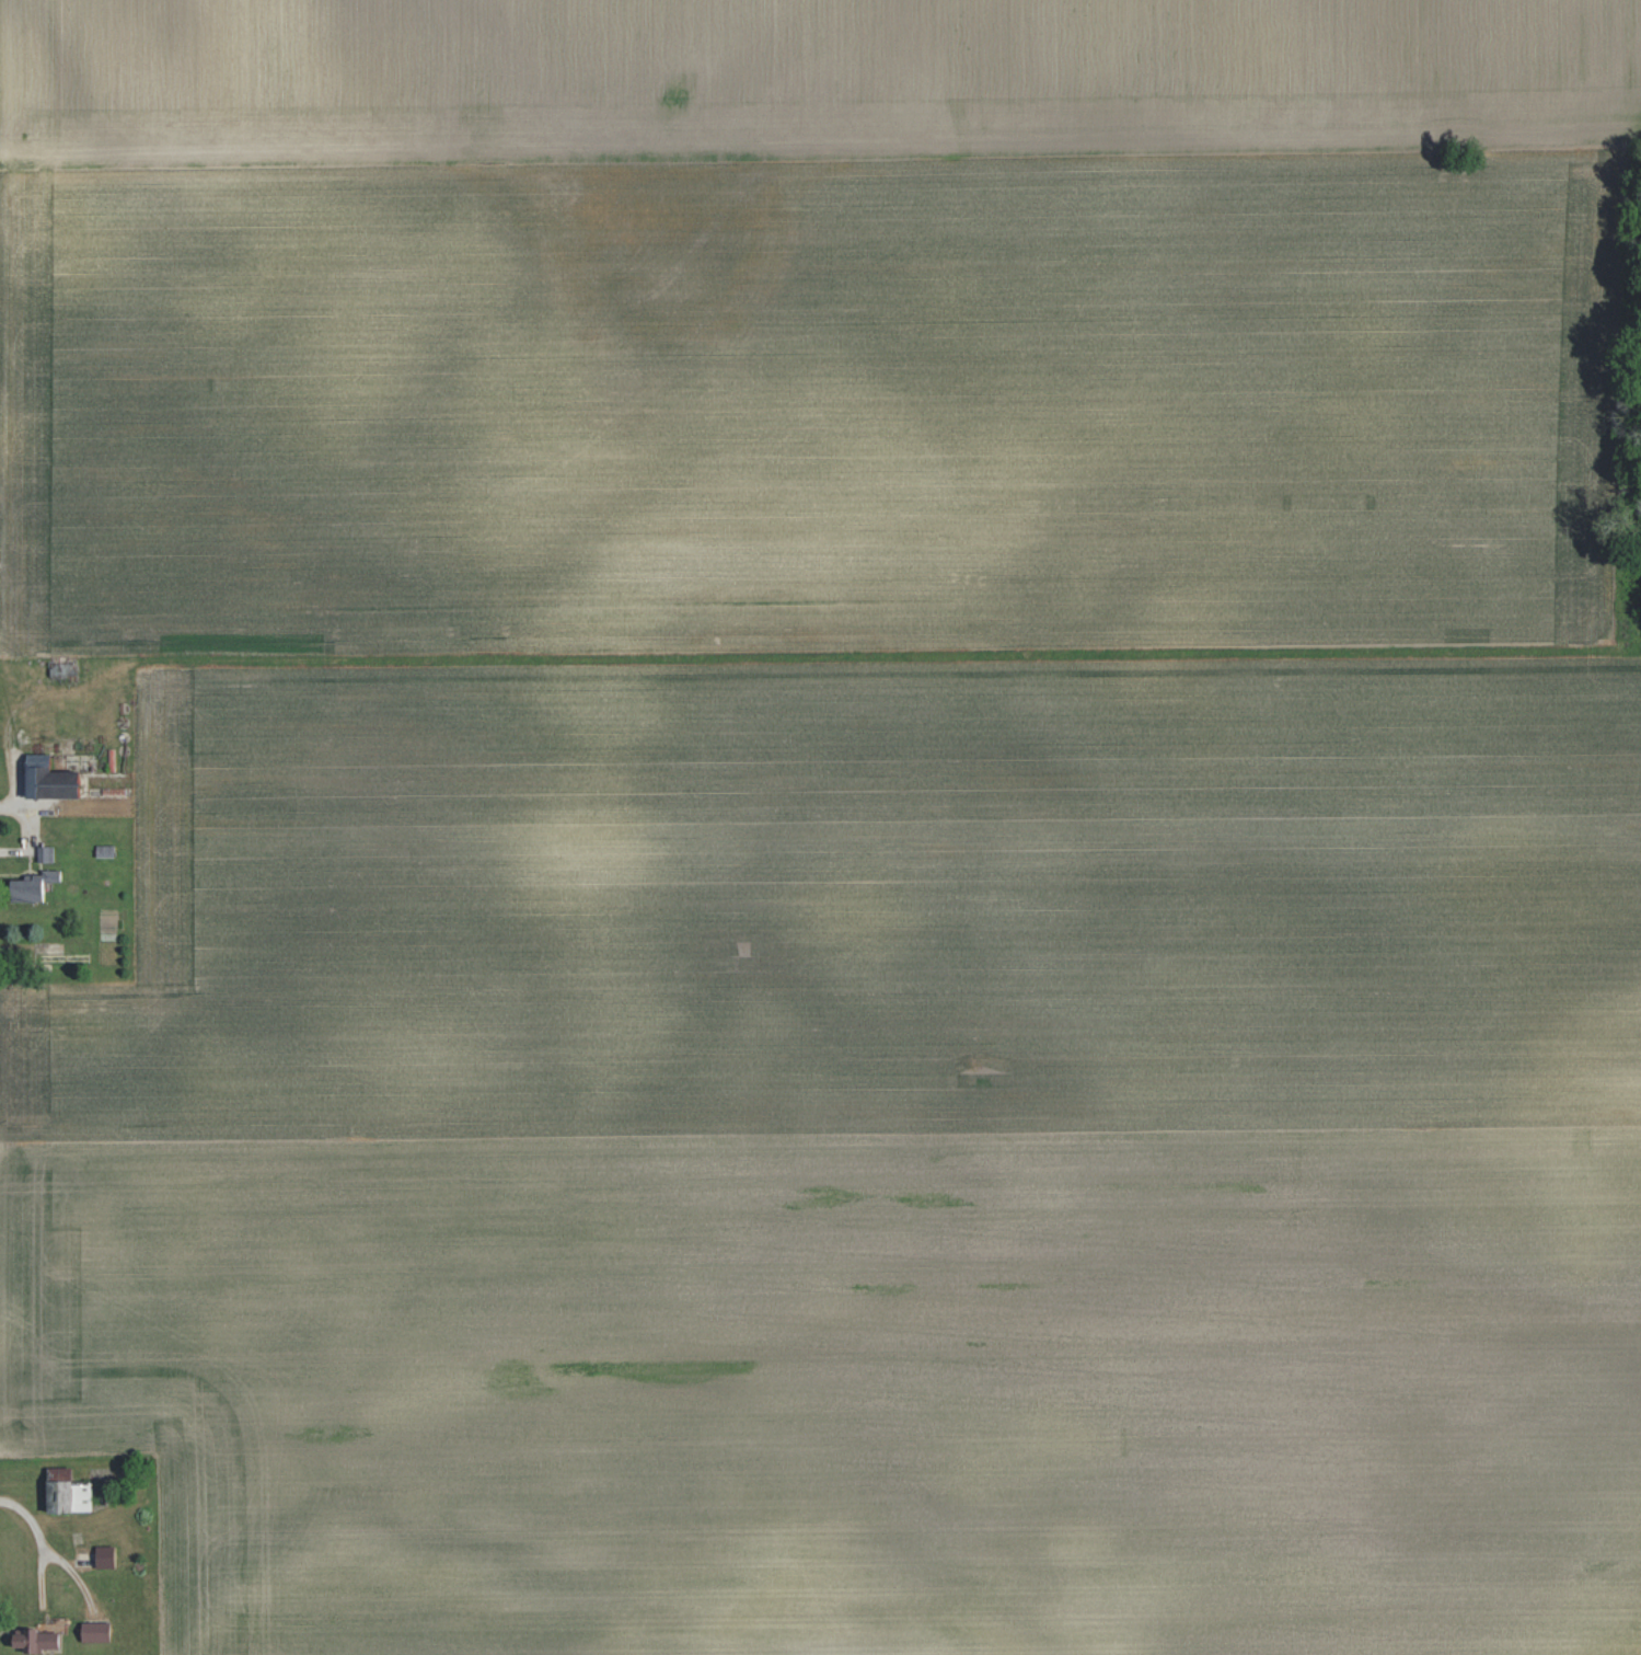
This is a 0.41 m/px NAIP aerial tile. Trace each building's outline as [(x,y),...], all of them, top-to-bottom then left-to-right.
[(79,772),(51,772),(51,754),(26,755),(27,800),(80,798),(79,772)] [(38,863),(54,862),(53,846),(38,847),(38,863)] [(12,902),(44,901),(43,882),(50,882),(50,872),(32,873),(33,880),(11,881),(12,902)] [(47,1481),(48,1512),(92,1511),(92,1480),(47,1481)] [(114,1546),(96,1545),(95,1567),(114,1568),(114,1546)] [(110,1622),(81,1622),(82,1642),(110,1641),(110,1622)] [(13,1634),(13,1647),(25,1647),(25,1651),(59,1650),(58,1632),(38,1633),(38,1629),(23,1629),(23,1633),(13,1634)]
